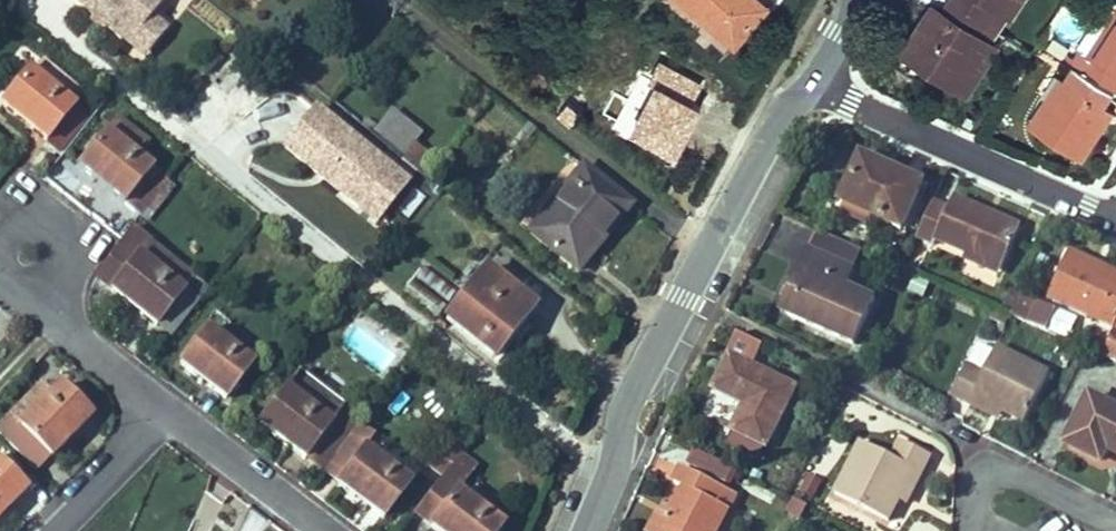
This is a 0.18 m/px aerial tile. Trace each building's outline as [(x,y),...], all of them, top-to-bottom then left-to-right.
[(129,50),(152,21),(170,0),(68,0),(129,50)] [(737,43),(770,6),(763,0),(688,0),(737,43)] [(905,42),(965,80),(996,31),(982,22),(988,13),(968,0),(931,0),(905,42)] [(988,13),(996,0),(968,0),(988,13)] [(1090,46),(1095,50),(1087,62),(1113,79),(1115,81),(1115,80),(1115,7),(1090,46)] [(143,61),(166,32),(152,21),(129,50),(143,61)] [(1067,70),(1061,65),(1028,114),(1083,151),(1115,102),(1103,94),(1108,87),(1113,79),(1087,62),(1077,55),(1067,70)] [(76,107),(31,72),(3,108),(48,143),(76,107)] [(557,93),(548,106),(572,122),(581,109),(557,93)] [(69,160),(98,124),(76,107),(48,143),(69,160)] [(411,187),(322,112),(290,150),(379,225),(411,187)] [(388,114),(372,134),(420,171),(435,152),(388,114)] [(145,221),(173,188),(153,171),(111,135),(83,168),(125,204),(145,221)] [(870,149),(849,194),(910,223),(931,177),(870,149)] [(619,198),(581,167),(546,214),(559,224),(543,246),(581,275),(595,256),(581,246),(619,198)] [(953,201),(933,192),(917,228),(938,237),(941,231),(1001,260),(1023,220),(959,189),(953,201)] [(581,246),(595,256),(633,209),(619,198),(581,246)] [(559,224),(546,214),(529,236),(543,246),(559,224)] [(139,228),(126,245),(107,273),(105,279),(161,325),(190,290),(146,255),(157,242),(139,228)] [(811,283),(798,308),(861,340),(884,294),(853,279),(863,259),(818,236),(807,257),(828,268),(818,286),(811,283)] [(1052,290),(1113,317),(1115,319),(1115,269),(1095,260),(1098,254),(1073,243),(1052,290)] [(828,268),(807,257),(785,301),(798,308),(811,283),(818,286),(828,268)] [(433,319),(457,294),(427,266),(403,292),(433,319)] [(485,273),(445,323),(493,362),(508,344),(499,337),(525,305),(485,273)] [(1021,278),(1008,307),(1044,323),(1054,302),(1035,293),(1038,286),(1021,278)] [(1113,317),(1103,337),(1098,347),(1113,354),(1115,348),(1115,319),(1113,317)] [(263,350),(221,318),(183,369),(225,400),(263,350)] [(767,341),(743,329),(734,346),(737,348),(758,358),(767,341)] [(1098,347),(1103,337),(1093,332),(1088,342),(1098,347)] [(974,357),(959,388),(977,397),(983,385),(1016,401),(1036,411),(1059,364),(1006,339),(993,366),(974,357)] [(758,358),(737,348),(719,383),(752,399),(739,425),(778,444),(809,383),(758,358)] [(57,394),(47,383),(12,416),(49,454),(94,411),(69,383),(57,394)] [(983,385),(977,397),(1010,413),(1016,401),(983,385)] [(1096,386),(1071,435),(1072,437),(1110,456),(1115,444),(1115,396),(1096,386)] [(306,464),(332,430),(287,396),(262,429),(306,464)] [(875,433),(847,487),(895,512),(905,492),(924,457),(935,463),(943,447),(908,429),(899,446),(875,433)] [(338,490),(365,455),(332,430),(306,464),(338,490)] [(381,523),(408,489),(365,455),(338,490),(381,523)] [(464,456),(415,519),(430,530),(502,530),(505,528),(462,495),(482,469),(464,456)] [(917,498),(935,463),(924,457),(905,492),(917,498)] [(657,530),(659,530),(722,530),(732,509),(720,503),(730,480),(689,461),(682,476),(695,482),(681,511),(669,505),(657,530)] [(0,463),(0,514),(26,488),(0,463)] [(720,503),(732,509),(743,486),(730,480),(720,503)]
